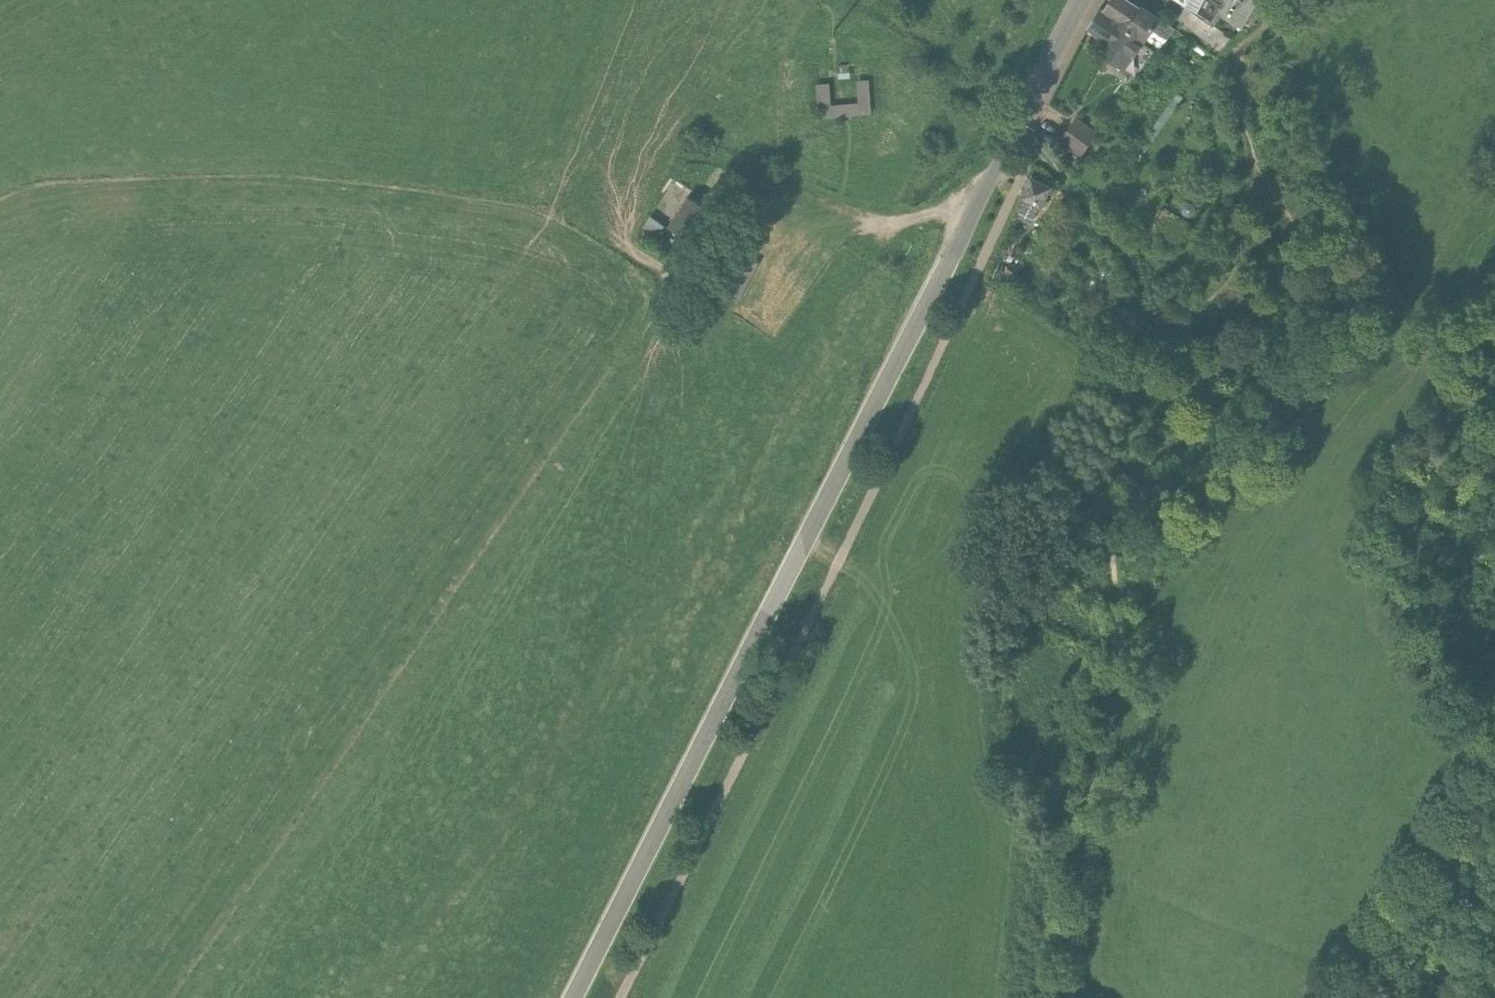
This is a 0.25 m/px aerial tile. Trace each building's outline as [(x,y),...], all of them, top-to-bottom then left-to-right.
[(1088,29),(1113,46),(1107,55),(1137,76),(1156,49),(1158,51),(1173,29),(1142,7),(1140,10),(1125,0),(1112,0),(1104,12),(1100,9),(1088,29)] [(1162,7),(1214,47),(1224,33),(1213,26),(1185,7),(1186,6),(1178,0),(1168,0),(1162,7)] [(1186,6),(1185,7),(1213,26),(1220,15),(1226,19),(1230,14),(1242,21),(1254,0),(1178,0),(1186,6)] [(1205,53),(1193,44),(1190,48),(1202,58),(1205,53)] [(830,83),(818,84),(820,117),(872,113),(870,80),(859,81),(860,102),(832,104),(830,83)] [(1076,120),(1060,141),(1081,156),(1096,134),(1076,120)] [(1032,178),(1022,197),(1042,207),(1051,187),(1032,178)] [(724,203),(700,187),(681,216),(704,232),(724,203)]
